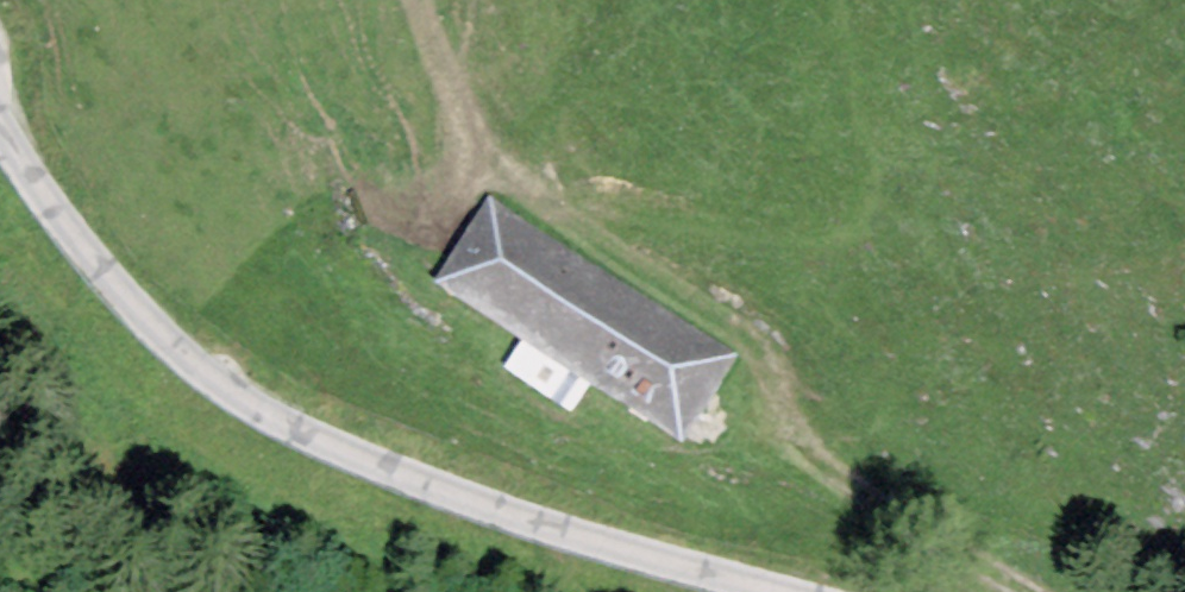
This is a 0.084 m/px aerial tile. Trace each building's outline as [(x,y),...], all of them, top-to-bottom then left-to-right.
[(722,375),(489,203),(424,290),(656,462),(722,375)]
